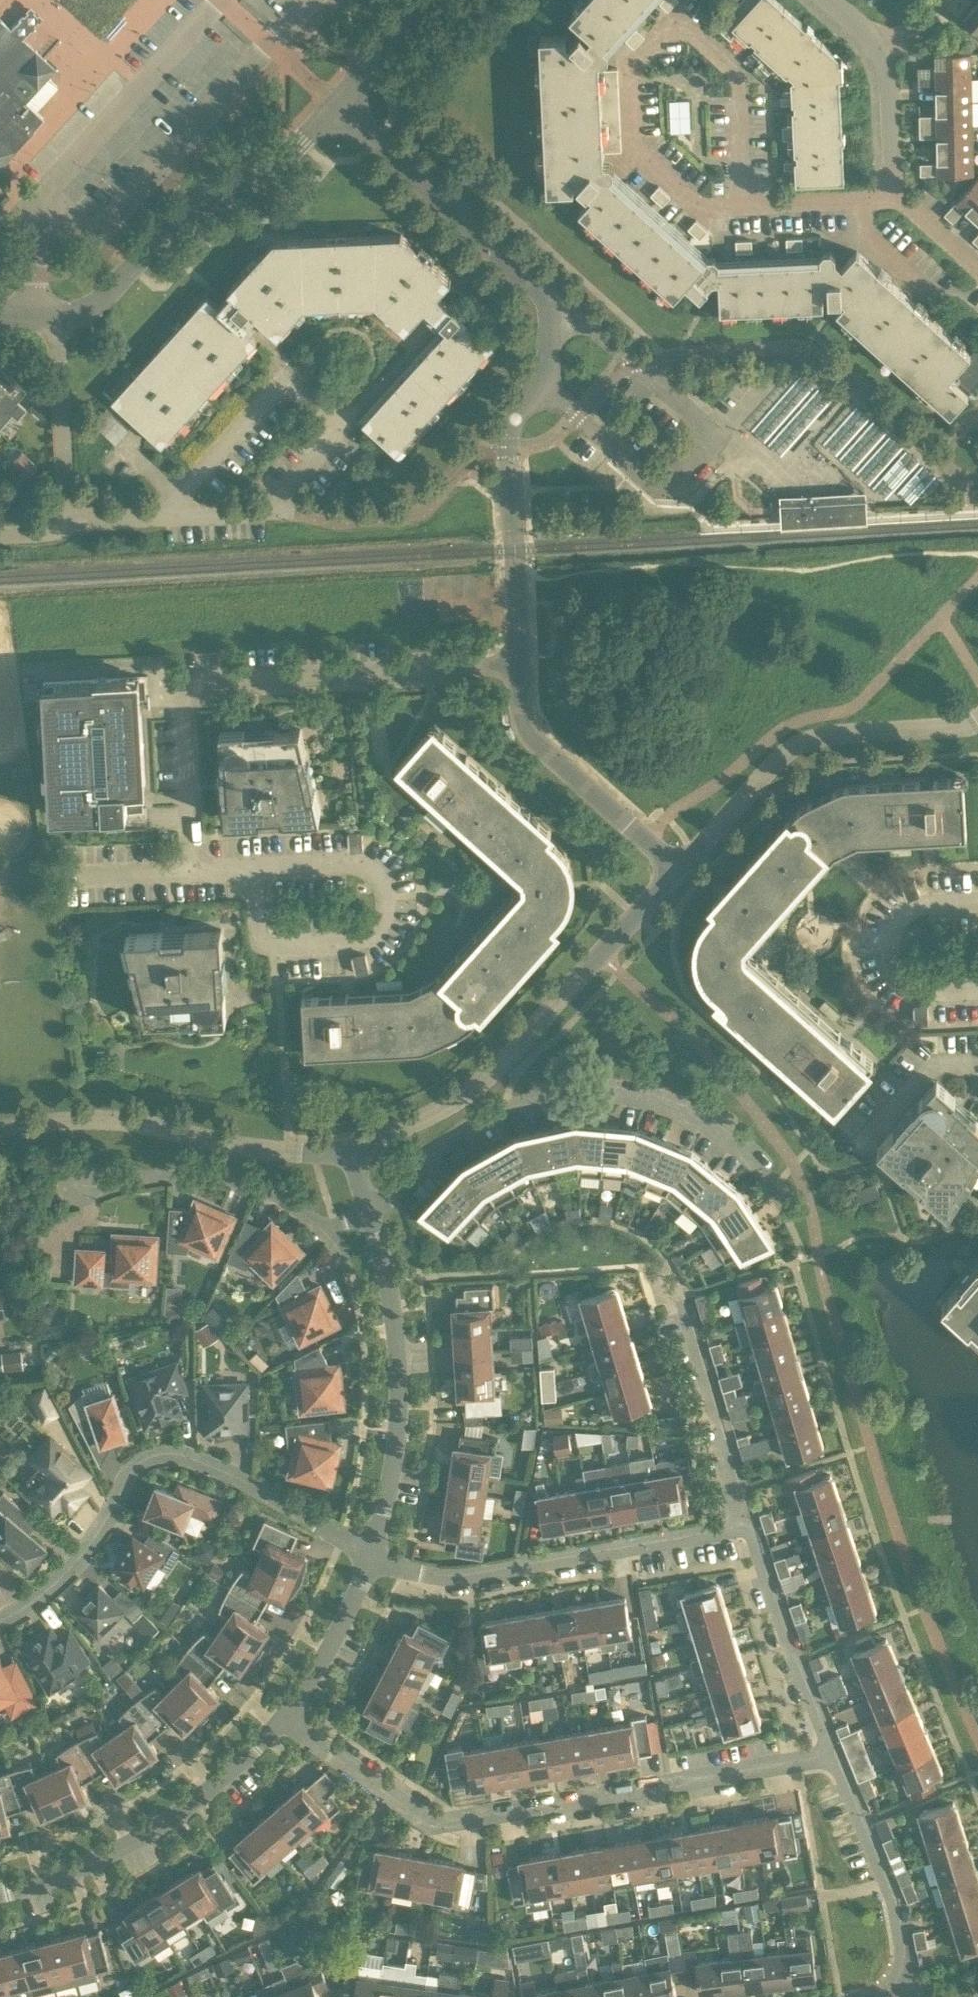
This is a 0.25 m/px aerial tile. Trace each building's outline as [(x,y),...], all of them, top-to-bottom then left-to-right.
[(583,26),(571,40),(567,40),(566,34),(540,35),(547,188),(573,187),(573,181),(577,181),(591,193),(578,207),(596,223),(674,293),(686,280),(700,293),(704,289),(712,280),(713,280),(714,279),(719,279),(719,294),(720,310),(823,305),(823,299),(841,298),(844,300),(836,310),(950,412),(977,381),(977,343),(970,352),(856,250),(842,266),(835,259),(835,253),(830,249),(824,250),(820,254),(820,259),(718,264),(718,259),(714,255),(708,255),(704,259),(610,173),(613,169),(613,163),(609,159),(604,160),(603,150),(621,149),(617,67),(599,68),(599,58),(604,58),(608,53),(608,47),(604,44),(644,0),(582,0),(570,14),(583,26)] [(673,4),(669,0),(660,0),(659,2),(668,10),(673,4)] [(842,141),(844,140),(844,133),(841,133),(839,79),(842,78),(842,62),(834,62),(831,55),(834,52),(812,32),(814,30),(807,25),(806,27),(776,0),(740,0),(716,25),(730,38),(738,30),(765,55),(758,63),(767,72),(775,64),(791,78),(791,94),(780,95),(781,103),(792,102),(793,124),(782,125),(782,138),(793,137),(795,159),(783,160),(784,167),(795,167),(796,182),(843,180),(842,141)] [(964,16),(977,29),(977,1),(964,16)] [(43,117),(34,110),(56,85),(46,76),(53,67),(21,38),(31,27),(25,22),(19,17),(9,27),(0,19),(0,164),(43,117)] [(636,27),(630,33),(638,42),(644,35),(636,27)] [(634,47),(638,42),(630,33),(625,39),(634,47)] [(918,66),(918,77),(971,75),(971,51),(935,51),(935,65),(918,66)] [(936,100),(971,99),(971,75),(918,77),(919,87),(936,87),(936,100)] [(689,97),(669,97),(671,129),(691,128),(689,97)] [(919,125),(972,124),(971,99),(936,100),(936,113),(919,114),(919,125)] [(937,148),(972,148),(972,124),(919,125),(919,135),(936,135),(937,148)] [(973,172),(972,148),(937,148),(937,162),(920,162),(920,173),(973,172)] [(974,217),(977,213),(977,175),(944,213),(952,220),(964,208),(974,217)] [(650,194),(655,198),(663,189),(658,185),(650,194)] [(670,196),(663,189),(655,198),(662,204),(670,196)] [(687,228),(693,233),(701,224),(695,219),(687,228)] [(707,229),(701,224),(693,233),(699,238),(707,229)] [(376,433),(396,452),(494,345),(437,294),(450,279),(401,233),(274,239),(228,289),(231,292),(224,299),(218,305),(207,295),(112,399),(129,414),(136,421),(148,432),(162,444),(257,340),(251,335),(256,329),(264,321),(278,334),(305,305),(376,302),(405,329),(419,313),(427,320),(434,326),(439,326),(443,322),(448,327),(362,422),(376,433)] [(802,236),(794,237),(794,249),(802,248),(802,236)] [(786,249),(794,249),(794,237),(786,237),(786,249)] [(751,239),(742,239),(743,251),(752,251),(751,239)] [(0,367),(0,424),(10,413),(16,418),(24,408),(11,396),(20,385),(0,367)] [(803,370),(751,425),(778,451),(830,395),(803,370)] [(47,407),(35,397),(27,406),(39,416),(47,407)] [(116,442),(129,428),(104,405),(91,420),(116,442)] [(12,460),(27,474),(36,465),(21,451),(12,460)] [(850,512),(849,494),(835,495),(816,496),(817,514),(850,512)] [(783,516),(817,514),(816,496),(782,498),(783,516)] [(79,811),(81,811),(91,811),(128,809),(128,803),(140,803),(139,784),(145,784),(140,702),(147,702),(148,709),(149,709),(148,694),(130,695),(129,675),(43,680),(44,697),(50,813),(79,811)] [(36,680),(23,681),(24,698),(37,697),(36,680)] [(570,867),(569,865),(569,863),(567,860),(563,853),(562,850),(557,845),(547,835),(551,831),(434,726),(395,769),(414,785),(421,792),(425,795),(428,797),(519,879),(519,881),(519,883),(493,911),(433,979),(410,990),(358,993),(347,993),(302,996),(305,1053),(408,1047),(419,1047),(424,1046),(432,1043),(461,1029),(467,1025),(472,1021),(479,1013),(556,927),(551,923),(560,913),(565,907),(566,904),(569,897),(570,893),(571,891),(571,888),(571,886),(572,884),(572,881),(572,877),(571,874),(571,871),(570,867)] [(245,727),(220,729),(221,749),(222,755),(225,818),(271,815),(320,812),(300,728),(255,730),(245,731),(245,727)] [(699,963),(699,966),(700,968),(701,971),(705,978),(707,980),(712,986),(722,995),(718,1000),(804,1077),(835,1104),(873,1062),(850,1041),(845,1037),(750,951),(750,947),(835,851),(839,850),(858,841),(966,834),(963,777),(860,783),(849,784),(844,785),(836,787),(807,801),(801,805),(796,809),(789,817),(712,903),(717,907),(710,915),(708,917),(704,923),(704,924),(702,926),(701,928),(699,934),(698,937),(698,940),(697,943),(697,946),(697,950),(697,953),(697,957),(698,960),(698,961),(699,963)] [(450,830),(455,824),(437,807),(431,814),(450,830)] [(363,847),(362,831),(347,832),(348,848),(363,847)] [(181,1013),(199,1008),(201,1018),(226,1017),(224,982),(221,928),(185,930),(185,935),(174,936),(164,936),(162,931),(126,933),(131,955),(137,955),(146,995),(140,995),(146,1018),(182,1016),(181,1013)] [(354,972),(369,969),(365,953),(351,956),(354,972)] [(351,984),(351,992),(376,991),(376,982),(351,984)] [(913,1004),(913,1022),(927,1022),(927,1004),(913,1004)] [(948,1209),(977,1161),(977,1121),(953,1098),(955,1095),(937,1079),(877,1145),(948,1209)] [(579,1173),(576,1122),(546,1129),(557,1178),(579,1173)] [(601,1175),(606,1125),(576,1122),(579,1173),(601,1175)] [(624,1177),(636,1128),(606,1125),(601,1175),(624,1177)] [(636,1128),(624,1177),(645,1185),(663,1139),(636,1128)] [(517,1135),(535,1182),(557,1178),(546,1129),(517,1135)] [(535,1182),(517,1135),(491,1150),(516,1193),(535,1182)] [(663,1139),(645,1185),(665,1194),(691,1150),(663,1139)] [(516,1193),(491,1150),(465,1164),(496,1204),(516,1193)] [(691,1150),(665,1194),(683,1208),(714,1169),(691,1150)] [(496,1204),(465,1164),(444,1186),(481,1221),(496,1204)] [(700,1222),(738,1188),(714,1169),(683,1208),(700,1222)] [(859,1200),(879,1193),(875,1180),(855,1187),(859,1200)] [(465,1237),(481,1221),(444,1186),(423,1208),(421,1213),(421,1218),(424,1222),(428,1225),(433,1224),(439,1220),(465,1237)] [(738,1188),(700,1222),(712,1241),(754,1214),(738,1188)] [(235,1216),(194,1199),(190,1208),(169,1207),(166,1251),(187,1252),(190,1245),(217,1256),(235,1216)] [(612,1205),(601,1203),(600,1217),(611,1218),(612,1205)] [(580,1216),(579,1206),(565,1208),(567,1218),(580,1216)] [(771,1239),(754,1214),(712,1241),(725,1260),(753,1247),(759,1253),(763,1254),(768,1253),(772,1249),(773,1244),(771,1239)] [(245,1219),(227,1259),(246,1268),(251,1262),(273,1283),(303,1251),(271,1220),(264,1228),(245,1219)] [(505,1237),(513,1245),(520,1238),(513,1230),(505,1237)] [(80,1244),(101,1244),(101,1233),(80,1232),(80,1244)] [(113,1233),(112,1251),(104,1250),(77,1248),(75,1282),(130,1285),(130,1278),(155,1280),(157,1235),(113,1233)] [(672,1254),(671,1255),(677,1263),(685,1257),(681,1252),(672,1254)] [(977,1333),(977,1260),(964,1276),(957,1283),(942,1301),(977,1333)] [(760,1276),(737,1282),(748,1318),(782,1308),(775,1284),(763,1287),(760,1276)] [(320,1284),(280,1304),(300,1343),(339,1324),(320,1284)] [(490,1306),(494,1305),(493,1285),(464,1287),(464,1294),(456,1294),(456,1308),(453,1308),(454,1330),(491,1328),(490,1306)] [(574,1318),(576,1325),(622,1312),(615,1288),(581,1298),(585,1313),(574,1318)] [(701,1316),(712,1313),(706,1292),(695,1296),(701,1316)] [(44,1323),(55,1322),(53,1306),(42,1308),(44,1323)] [(218,1311),(213,1306),(204,1315),(210,1320),(218,1311)] [(782,1308),(748,1318),(754,1341),(788,1331),(782,1308)] [(595,1345),(629,1335),(622,1312),(576,1325),(578,1332),(591,1331),(595,1345)] [(542,1323),(545,1334),(560,1330),(560,1329),(566,1327),(563,1319),(557,1321),(556,1319),(542,1323)] [(742,1320),(733,1322),(739,1343),(747,1341),(742,1320)] [(201,1342),(213,1334),(206,1323),(194,1330),(201,1342)] [(456,1352),(492,1350),(491,1328),(454,1330),(456,1352)] [(745,1352),(757,1349),(761,1364),(795,1354),(788,1331),(754,1341),(743,1344),(745,1352)] [(511,1348),(522,1348),(533,1347),(533,1334),(510,1336),(511,1348)] [(539,1348),(550,1345),(547,1335),(538,1338),(539,1348)] [(590,1371),(636,1358),(629,1335),(595,1345),(599,1359),(587,1364),(590,1371)] [(720,1341),(709,1344),(712,1353),(723,1350),(720,1341)] [(344,1407),(339,1363),(329,1364),(319,1345),(294,1357),(300,1412),(344,1407)] [(43,1355),(50,1360),(56,1352),(49,1347),(43,1355)] [(534,1360),(533,1347),(522,1348),(523,1360),(534,1360)] [(262,1370),(269,1363),(256,1350),(249,1358),(262,1370)] [(457,1374),(494,1371),(492,1350),(456,1352),(457,1374)] [(714,1362),(726,1359),(723,1350),(712,1353),(714,1362)] [(3,1354),(5,1371),(22,1369),(20,1352),(3,1354)] [(802,1377),(795,1354),(761,1364),(765,1377),(753,1381),(756,1391),(768,1387),(802,1377)] [(642,1381),(636,1358),(590,1371),(571,1377),(574,1388),(588,1383),(592,1379),(604,1377),(609,1391),(642,1381)] [(139,1375),(142,1384),(132,1388),(145,1426),(181,1414),(176,1399),(174,1399),(170,1389),(184,1385),(176,1362),(139,1375)] [(540,1367),(541,1386),(555,1382),(554,1367),(540,1367)] [(494,1371),(457,1374),(458,1396),(462,1396),(463,1409),(464,1409),(465,1421),(483,1420),(482,1408),(501,1407),(500,1392),(495,1392),(494,1371)] [(737,1396),(734,1387),(741,1384),(737,1371),(719,1376),(725,1399),(737,1396)] [(802,1377),(768,1387),(774,1410),(808,1400),(802,1377)] [(649,1404),(642,1381),(609,1391),(613,1405),(601,1410),(603,1418),(615,1414),(616,1414),(649,1404)] [(556,1399),(555,1382),(541,1386),(542,1400),(556,1399)] [(205,1384),(206,1431),(247,1430),(246,1383),(205,1384)] [(45,1384),(27,1393),(43,1422),(60,1413),(45,1384)] [(69,1404),(77,1420),(91,1415),(101,1443),(127,1435),(112,1392),(91,1399),(85,1390),(69,1404)] [(748,1402),(745,1393),(737,1396),(725,1399),(732,1422),(750,1416),(746,1403),(748,1402)] [(808,1400),(774,1410),(781,1433),(815,1423),(808,1400)] [(545,1409),(546,1421),(559,1421),(558,1408),(545,1409)] [(331,1485),(341,1442),(331,1440),(329,1418),(285,1423),(288,1449),(294,1451),(288,1475),(331,1485)] [(822,1447),(815,1423),(781,1433),(770,1437),(772,1444),(783,1441),(788,1456),(822,1447)] [(602,1442),(600,1432),(583,1435),(584,1445),(602,1442)] [(455,1446),(451,1468),(500,1474),(503,1454),(496,1453),(498,1438),(460,1433),(458,1446),(455,1446)] [(572,1449),(570,1433),(554,1436),(557,1452),(572,1449)] [(748,1433),(736,1436),(739,1446),(750,1442),(748,1433)] [(73,1479),(73,1474),(78,1469),(74,1465),(75,1460),(51,1437),(30,1457),(39,1466),(25,1480),(42,1496),(39,1499),(52,1511),(61,1501),(69,1509),(86,1491),(73,1479)] [(629,1462),(638,1514),(662,1510),(656,1475),(642,1477),(637,1465),(636,1454),(629,1455),(630,1462),(629,1462)] [(688,1456),(678,1458),(670,1459),(665,1459),(658,1460),(654,1463),(656,1475),(662,1510),(686,1505),(682,1482),(692,1480),(688,1456)] [(606,1466),(615,1518),(638,1514),(629,1462),(606,1466)] [(582,1468),(583,1474),(591,1522),(615,1518),(606,1466),(605,1464),(582,1468)] [(787,1489),(797,1486),(804,1509),(838,1498),(830,1473),(819,1477),(816,1467),(784,1478),(787,1489)] [(448,1489),(485,1494),(488,1474),(500,1476),(500,1474),(451,1468),(448,1489)] [(561,1491),(567,1526),(591,1522),(583,1474),(576,1476),(576,1489),(561,1491)] [(543,1530),(567,1526),(561,1491),(547,1494),(543,1481),(535,1483),(543,1530)] [(182,1527),(189,1511),(213,1520),(221,1501),(187,1487),(184,1497),(156,1485),(145,1512),(182,1527)] [(527,1488),(517,1487),(512,1511),(522,1513),(527,1488)] [(445,1511),(482,1516),(485,1494),(448,1489),(445,1511)] [(28,1567),(33,1562),(36,1562),(40,1561),(42,1558),(43,1555),(41,1551),(46,1546),(22,1526),(31,1515),(3,1491),(0,1494),(0,1544),(28,1567)] [(838,1498),(804,1509),(812,1531),(845,1520),(838,1498)] [(771,1509),(760,1513),(763,1522),(774,1519),(771,1509)] [(483,1537),(479,1536),(482,1516),(445,1511),(442,1533),(445,1533),(444,1547),(481,1552),(483,1537)] [(232,1516),(229,1524),(238,1528),(241,1519),(232,1516)] [(305,1555),(290,1548),(298,1533),(265,1518),(253,1544),(264,1549),(258,1561),(295,1578),(301,1581),(304,1573),(306,1561),(303,1560),(305,1555)] [(765,1531),(776,1527),(774,1519),(763,1522),(765,1531)] [(845,1520),(812,1531),(819,1554),(853,1543),(845,1520)] [(182,1548),(149,1531),(143,1542),(133,1536),(114,1565),(143,1584),(157,1562),(168,1570),(182,1548)] [(853,1543),(819,1554),(826,1577),(860,1566),(853,1543)] [(785,1555),(774,1559),(777,1568),(788,1564),(785,1555)] [(296,1589),(301,1581),(295,1578),(258,1561),(253,1573),(242,1568),(229,1588),(263,1607),(271,1594),(284,1600),(286,1596),(290,1597),(296,1589)] [(224,1571),(213,1564),(208,1572),(220,1579),(224,1571)] [(780,1577),(791,1573),(788,1564),(777,1568),(780,1577)] [(860,1566),(826,1577),(834,1600),(867,1589),(860,1566)] [(98,1636),(124,1610),(111,1597),(99,1584),(72,1610),(98,1636)] [(676,1614),(678,1622),(724,1608),(717,1584),(683,1594),(687,1609),(676,1614)] [(256,1621),(263,1607),(229,1588),(219,1609),(228,1616),(221,1627),(254,1649),(259,1653),(263,1646),(267,1635),(265,1633),(268,1629),(256,1621)] [(875,1612),(867,1589),(834,1600),(841,1623),(875,1612)] [(625,1597),(600,1601),(609,1649),(616,1647),(616,1635),(631,1632),(625,1597)] [(800,1600),(789,1604),(792,1614),(803,1610),(800,1600)] [(609,1649),(600,1601),(577,1605),(583,1640),(597,1638),(601,1650),(609,1649)] [(144,1608),(139,1603),(128,1614),(133,1619),(144,1608)] [(156,1614),(168,1622),(174,1612),(162,1605),(156,1614)] [(583,1640),(577,1605),(553,1610),(561,1657),(569,1656),(568,1643),(583,1640)] [(465,1607),(437,1607),(437,1621),(465,1621),(465,1607)] [(658,1627),(655,1607),(643,1609),(647,1629),(658,1627)] [(697,1641),(731,1630),(724,1608),(678,1622),(680,1628),(693,1627),(697,1641)] [(561,1657),(553,1610),(530,1614),(536,1648),(550,1646),(554,1658),(561,1657)] [(795,1622),(806,1618),(803,1610),(792,1614),(795,1622)] [(536,1648),(530,1614),(506,1618),(514,1665),(521,1664),(521,1651),(536,1648)] [(395,1648),(428,1665),(437,1647),(441,1649),(448,1636),(415,1618),(409,1630),(405,1628),(395,1648)] [(507,1666),(514,1665),(506,1618),(481,1622),(484,1637),(473,1639),(481,1671),(490,1669),(488,1657),(503,1654),(507,1666)] [(836,1625),(840,1637),(849,1634),(845,1622),(836,1625)] [(259,1653),(254,1649),(221,1627),(213,1638),(204,1631),(187,1648),(218,1673),(227,1661),(240,1670),(244,1664),(246,1666),(252,1660),(259,1653)] [(69,1630),(52,1641),(45,1631),(21,1646),(50,1690),(74,1674),(71,1670),(87,1659),(69,1630)] [(692,1667),(738,1653),(731,1630),(697,1641),(701,1655),(690,1660),(692,1667)] [(853,1651),(863,1674),(895,1661),(886,1637),(874,1642),(870,1633),(854,1640),(858,1649),(853,1651)] [(658,1636),(650,1638),(652,1649),(660,1647),(658,1636)] [(208,1685),(218,1673),(187,1648),(174,1667),(182,1675),(173,1685),(201,1713),(205,1717),(210,1710),(216,1700),(215,1699),(218,1695),(208,1685)] [(385,1667),(418,1684),(428,1665),(395,1648),(385,1667)] [(664,1659),(662,1650),(651,1653),(653,1662),(664,1659)] [(111,1653),(101,1662),(112,1675),(122,1666),(111,1653)] [(711,1687),(745,1676),(738,1653),(692,1667),(694,1674),(707,1673),(711,1687)] [(636,1673),(647,1671),(645,1659),(634,1661),(636,1673)] [(26,1706),(36,1701),(15,1661),(4,1667),(0,1660),(0,1701),(5,1699),(11,1709),(24,1703),(26,1706)] [(895,1661),(863,1674),(872,1697),(905,1683),(895,1661)] [(605,1679),(613,1677),(611,1666),(603,1667),(605,1679)] [(123,1667),(114,1676),(129,1692),(138,1683),(123,1667)] [(375,1687),(408,1704),(418,1684),(385,1667),(375,1687)] [(590,1681),(588,1670),(580,1672),(582,1683),(590,1681)] [(818,1682),(822,1692),(843,1683),(839,1674),(829,1679),(829,1678),(818,1682)] [(668,1693),(665,1675),(654,1679),(657,1696),(668,1693)] [(696,1716),(752,1699),(745,1676),(711,1687),(715,1701),(704,1706),(694,1710),(696,1716)] [(822,1692),(825,1700),(846,1691),(843,1683),(822,1692)] [(905,1683),(872,1697),(881,1719),(914,1705),(905,1683)] [(201,1713),(173,1685),(163,1694),(155,1686),(136,1699),(159,1731),(172,1719),(183,1730),(187,1726),(189,1728),(197,1723),(205,1717),(201,1713)] [(418,1711),(407,1705),(408,1704),(375,1687),(365,1707),(368,1708),(362,1720),(396,1737),(402,1726),(408,1729),(418,1711)] [(595,1687),(583,1689),(584,1699),(596,1697),(595,1687)] [(453,1689),(447,1700),(456,1705),(462,1693),(453,1689)] [(573,1701),(584,1699),(583,1689),(571,1691),(573,1701)] [(553,1694),(540,1696),(542,1706),(554,1704),(553,1694)] [(530,1708),(542,1706),(540,1696),(529,1698),(530,1708)] [(149,1739),(159,1731),(136,1699),(119,1715),(125,1725),(114,1733),(137,1766),(140,1770),(146,1765),(154,1756),(153,1754),(157,1752),(149,1739)] [(759,1723),(752,1699),(696,1716),(698,1723),(708,1720),(721,1719),(725,1733),(759,1723)] [(451,1715),(456,1705),(447,1700),(442,1711),(451,1715)] [(510,1701),(498,1703),(499,1713),(511,1711),(510,1701)] [(487,1715),(499,1713),(498,1703),(485,1704),(487,1715)] [(914,1705),(881,1719),(890,1741),(923,1728),(914,1705)] [(631,1721),(611,1725),(617,1761),(639,1757),(639,1754),(652,1752),(645,1714),(631,1717),(631,1721)] [(847,1722),(836,1726),(840,1736),(851,1731),(850,1731),(847,1722)] [(589,1729),(596,1765),(617,1761),(611,1725),(589,1729)] [(840,1736),(843,1744),(861,1736),(857,1728),(850,1731),(851,1731),(840,1736)] [(923,1728),(890,1741),(899,1763),(932,1750),(923,1728)] [(596,1765),(589,1729),(568,1732),(575,1769),(596,1765)] [(137,1766),(114,1733),(104,1740),(97,1730),(75,1740),(94,1775),(108,1767),(116,1780),(122,1776),(122,1778),(131,1775),(140,1770),(137,1766)] [(547,1736),(553,1772),(575,1769),(568,1732),(547,1736)] [(526,1740),(532,1776),(553,1772),(547,1736),(526,1740)] [(428,1755),(434,1743),(426,1739),(421,1741),(416,1751),(418,1756),(426,1760),(428,1755)] [(94,1775),(75,1740),(56,1753),(60,1765),(48,1770),(65,1806),(67,1812),(74,1808),(84,1800),(83,1798),(87,1796),(81,1782),(94,1775)] [(504,1743),(511,1780),(532,1776),(526,1740),(504,1743)] [(483,1747),(489,1783),(511,1780),(504,1743),(483,1747)] [(489,1783),(483,1747),(462,1751),(462,1746),(447,1748),(454,1786),(467,1784),(467,1787),(489,1783)] [(941,1772),(932,1750),(899,1763),(912,1795),(934,1786),(930,1777),(941,1772)] [(65,1806),(48,1770),(36,1775),(31,1764),(8,1770),(21,1807),(36,1802),(42,1816),(47,1814),(48,1816),(58,1815),(67,1812),(65,1806)] [(872,1764),(854,1771),(858,1780),(869,1776),(869,1775),(875,1773),(872,1764)] [(8,1770),(0,1773),(0,1833),(6,1830),(5,1828),(10,1827),(7,1812),(21,1807),(8,1770)] [(324,1770),(315,1777),(305,1786),(303,1783),(286,1798),(310,1825),(326,1812),(329,1815),(340,1806),(328,1792),(337,1785),(324,1770)] [(865,1798),(876,1793),(869,1776),(858,1780),(865,1798)] [(270,1812),(294,1840),(310,1825),(286,1798),(270,1812)] [(919,1812),(927,1836),(960,1825),(953,1801),(919,1812)] [(790,1812),(790,1816),(777,1818),(777,1815),(754,1819),(761,1855),(782,1851),(782,1856),(797,1853),(794,1836),(806,1834),(802,1810),(790,1812)] [(253,1826),(277,1854),(294,1840),(270,1812),(253,1826)] [(761,1855),(754,1819),(733,1822),(739,1859),(761,1855)] [(741,1870),(739,1859),(733,1822),(712,1826),(718,1862),(720,1873),(741,1870)] [(960,1825),(927,1836),(934,1859),(967,1848),(960,1825)] [(265,1871),(261,1868),(277,1854),(253,1826),(236,1841),(239,1843),(229,1852),(253,1881),(265,1871)] [(690,1830),(697,1866),(718,1862),(712,1826),(690,1830)] [(669,1833),(676,1870),(697,1866),(690,1830),(669,1833)] [(679,1887),(676,1870),(669,1833),(648,1837),(654,1873),(656,1885),(670,1883),(671,1889),(679,1887)] [(893,1835),(882,1840),(886,1849),(897,1844),(893,1835)] [(627,1841),(633,1877),(654,1873),(648,1837),(627,1841)] [(605,1844),(612,1881),(633,1877),(627,1841),(605,1844)] [(612,1881),(605,1844),(584,1848),(590,1884),(612,1881)] [(889,1857),(900,1853),(897,1844),(886,1849),(889,1857)] [(341,1855),(350,1861),(357,1852),(347,1845),(341,1855)] [(371,1889),(372,1884),(392,1888),(399,1851),(377,1847),(376,1851),(363,1849),(356,1886),(371,1889)] [(590,1884),(584,1848),(563,1852),(569,1888),(590,1884)] [(967,1848),(934,1859),(941,1882),(974,1871),(967,1848)] [(413,1892),(420,1855),(399,1851),(392,1888),(413,1892)] [(569,1888),(563,1852),(542,1855),(548,1892),(569,1888)] [(322,1853),(313,1861),(319,1869),(328,1861),(322,1853)] [(435,1895),(441,1859),(420,1855),(413,1892),(435,1895)] [(548,1892),(542,1855),(519,1859),(520,1863),(507,1865),(514,1902),(526,1900),(527,1903),(531,1907),(550,1903),(548,1892)] [(489,1887),(488,1872),(476,1870),(476,1869),(463,1867),(463,1863),(441,1859),(435,1895),(455,1899),(454,1904),(469,1907),(473,1885),(489,1887)] [(310,1876),(319,1869),(313,1861),(304,1869),(310,1876)] [(200,1866),(181,1878),(200,1909),(207,1919),(226,1907),(222,1901),(233,1894),(219,1872),(213,1862),(202,1869),(200,1866)] [(941,1882),(948,1905),(977,1895),(977,1883),(974,1871),(941,1882)] [(200,1909),(181,1878),(163,1889),(182,1921),(200,1909)] [(911,1879),(900,1884),(904,1893),(915,1889),(911,1879)] [(756,1886),(744,1888),(746,1898),(758,1896),(756,1886)] [(734,1900),(746,1898),(744,1888),(733,1890),(734,1900)] [(182,1921),(163,1889),(144,1901),(164,1932),(182,1921)] [(908,1901),(918,1897),(915,1889),(904,1893),(908,1901)] [(714,1893),(702,1895),(704,1906),(716,1903),(714,1893)] [(780,1898),(782,1908),(783,1908),(783,1911),(808,1906),(806,1894),(782,1898),(780,1898)] [(692,1908),(704,1906),(702,1895),(690,1897),(692,1908)] [(948,1905),(955,1927),(977,1920),(977,1895),(948,1905)] [(764,1911),(782,1908),(780,1898),(763,1900),(764,1911)] [(163,1933),(164,1932),(144,1901),(125,1913),(127,1916),(116,1923),(136,1955),(147,1948),(151,1954),(170,1943),(163,1933)] [(672,1901),(659,1903),(661,1913),(673,1911),(672,1901)] [(745,1903),(747,1914),(759,1912),(758,1901),(745,1903)] [(650,1915),(661,1913),(659,1903),(648,1905),(650,1915)] [(629,1908),(617,1910),(619,1920),(631,1918),(629,1908)] [(597,1924),(595,1909),(585,1911),(586,1915),(574,1918),(576,1928),(597,1924)] [(607,1922),(619,1920),(617,1910),(606,1912),(607,1922)] [(658,1918),(660,1929),(666,1932),(677,1930),(675,1916),(658,1918)] [(564,1930),(576,1928),(574,1918),(563,1920),(564,1930)] [(395,1931),(406,1932),(408,1922),(396,1920),(395,1931)] [(955,1927),(962,1950),(977,1946),(977,1920),(955,1927)] [(420,1923),(408,1922),(406,1932),(419,1933),(420,1923)] [(632,1923),(615,1926),(617,1936),(634,1934),(632,1923)] [(819,1962),(814,1963),(810,1934),(795,1935),(793,1923),(784,1924),(786,1938),(792,1985),(794,1985),(793,1980),(815,1978),(815,1974),(820,1973),(819,1962)] [(617,1940),(617,1936),(615,1926),(601,1928),(603,1942),(617,1940)] [(924,1928),(913,1930),(914,1939),(926,1937),(924,1928)] [(85,1930),(64,1936),(76,1983),(97,1977),(95,1970),(109,1967),(99,1930),(86,1934),(85,1930)] [(278,1939),(285,1957),(303,1949),(296,1932),(278,1939)] [(585,1948),(582,1932),(570,1934),(573,1950),(585,1948)] [(769,1988),(765,1953),(751,1955),(750,1942),(748,1933),(739,1934),(741,1943),(746,1991),(769,1988)] [(387,1935),(386,1947),(395,1948),(396,1936),(387,1935)] [(563,1935),(547,1938),(549,1947),(564,1945),(563,1935)] [(43,1941),(55,1988),(76,1983),(64,1936),(43,1941)] [(914,1939),(916,1948),(936,1944),(934,1936),(926,1937),(914,1939)] [(273,1946),(269,1937),(259,1941),(264,1955),(275,1950),(273,1946)] [(765,1953),(769,1988),(792,1985),(786,1938),(777,1939),(778,1952),(765,1953)] [(437,1956),(452,1958),(454,1942),(439,1940),(437,1956)] [(22,1947),(34,1994),(55,1988),(43,1941),(22,1947)] [(530,1941),(512,1944),(515,1960),(533,1956),(530,1941)] [(210,1942),(200,1949),(205,1957),(216,1950),(210,1942)] [(466,1957),(468,1943),(458,1942),(457,1956),(466,1957)] [(719,1959),(724,1994),(746,1991),(741,1943),(731,1944),(733,1957),(719,1959)] [(233,1951),(237,1960),(251,1955),(248,1945),(233,1951)] [(479,1946),(477,1959),(490,1961),(492,1948),(479,1946)] [(22,1947),(1,1952),(10,1988),(13,1996),(22,1996),(34,1994),(22,1947)] [(195,1964),(205,1957),(200,1949),(189,1955),(195,1964)] [(681,1951),(685,1976),(698,1974),(700,1992),(712,1990),(713,1995),(724,1994),(719,1959),(697,1961),(695,1949),(681,1951)] [(667,1953),(644,1958),(647,1970),(652,1996),(669,1996),(676,1996),(672,1978),(685,1976),(681,1951),(667,1953)] [(1,1952),(0,1952),(0,1990),(10,1988),(1,1952)] [(218,1973),(231,1968),(226,1956),(213,1961),(218,1973)] [(378,1996),(401,1996),(406,1959),(405,1959),(405,1965),(383,1961),(382,1966),(378,1996)] [(401,1996),(424,1996),(425,1986),(427,1973),(426,1973),(426,1974),(415,1973),(416,1961),(406,1959),(401,1996)] [(615,1976),(602,1979),(605,1996),(629,1996),(622,1962),(621,1959),(612,1961),(615,1976)] [(285,1976),(294,1996),(319,1996),(316,1990),(328,1986),(318,1962),(306,1967),(294,1961),(281,1966),(285,1976)] [(647,1970),(633,1973),(631,1961),(622,1962),(629,1996),(652,1996),(647,1970)] [(382,1966),(359,1963),(359,1964),(346,1962),(343,1987),(355,1989),(354,1996),(378,1996),(382,1966)] [(207,1964),(187,1974),(190,1982),(211,1973),(207,1964)] [(586,1966),(576,1968),(582,1996),(605,1996),(602,1979),(589,1982),(586,1966)] [(557,1988),(559,1996),(582,1996),(576,1968),(554,1972),(557,1988)] [(977,1978),(977,1968),(965,1972),(968,1981),(977,1978)] [(424,1996),(447,1996),(450,1973),(439,1971),(437,1988),(425,1986),(424,1996)] [(470,1993),(459,1991),(461,1974),(450,1973),(447,1996),(470,1996),(470,1993)] [(272,1981),(264,1984),(269,1996),(294,1996),(285,1976),(272,1981)] [(470,1996),(506,1996),(508,1980),(495,1978),(492,1996),(470,1993),(470,1996)] [(174,1995),(184,1991),(179,1979),(170,1982),(174,1995)] [(557,1988),(535,1992),(532,1980),(520,1982),(522,1996),(559,1996),(557,1988)] [(259,1996),(269,1996),(264,1984),(256,1988),(259,1996)]
